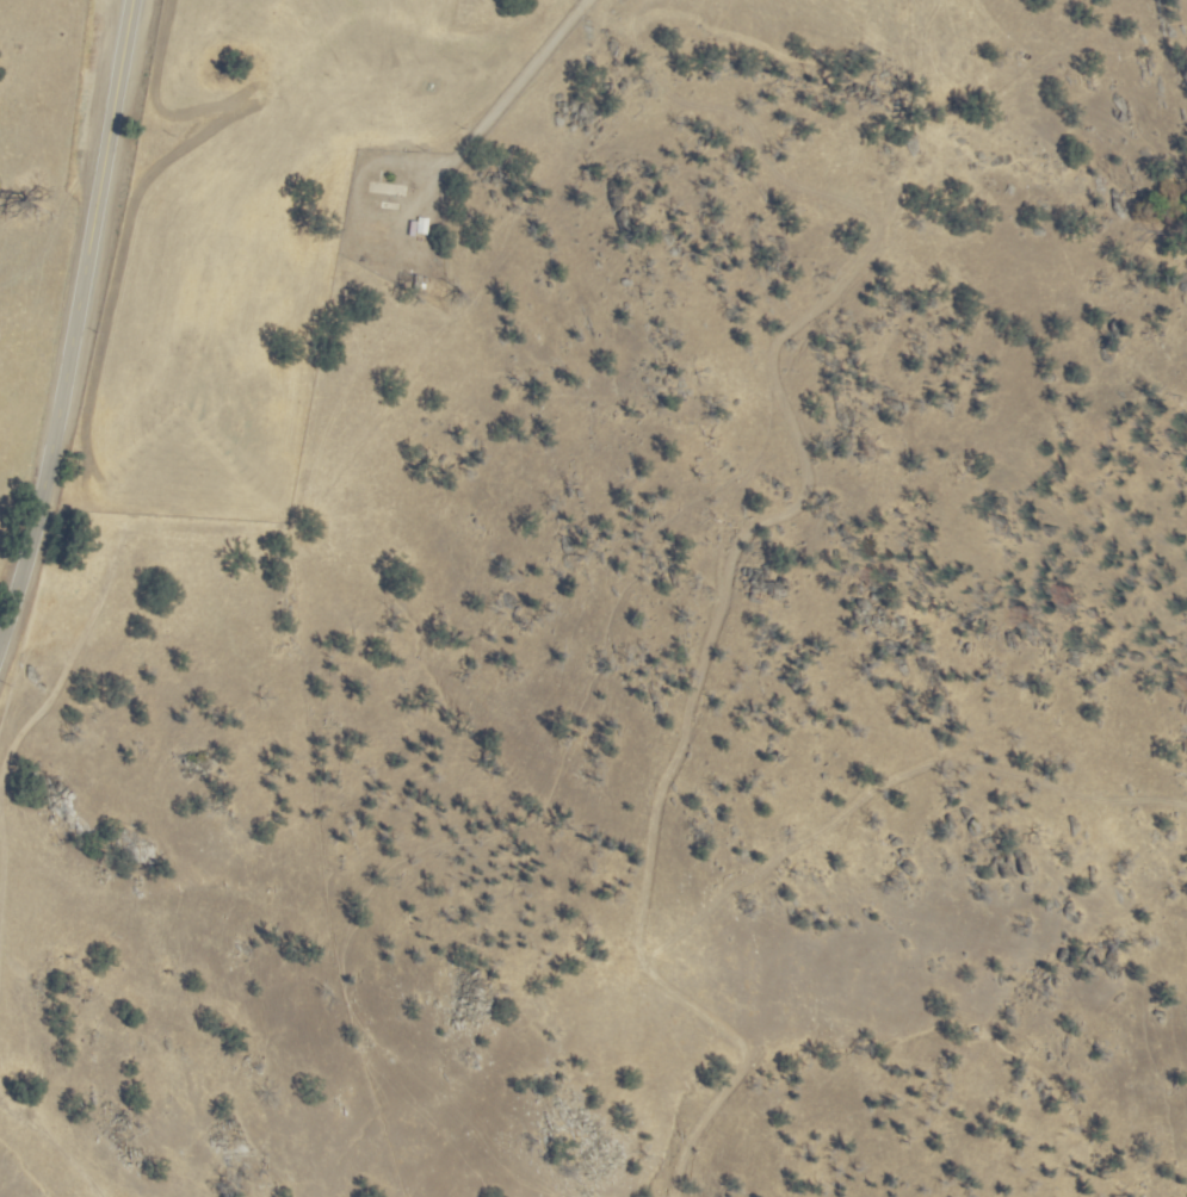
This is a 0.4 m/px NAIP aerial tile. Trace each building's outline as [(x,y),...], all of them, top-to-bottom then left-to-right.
[(422,209),(435,210),(434,231),(420,230),(422,209)]
